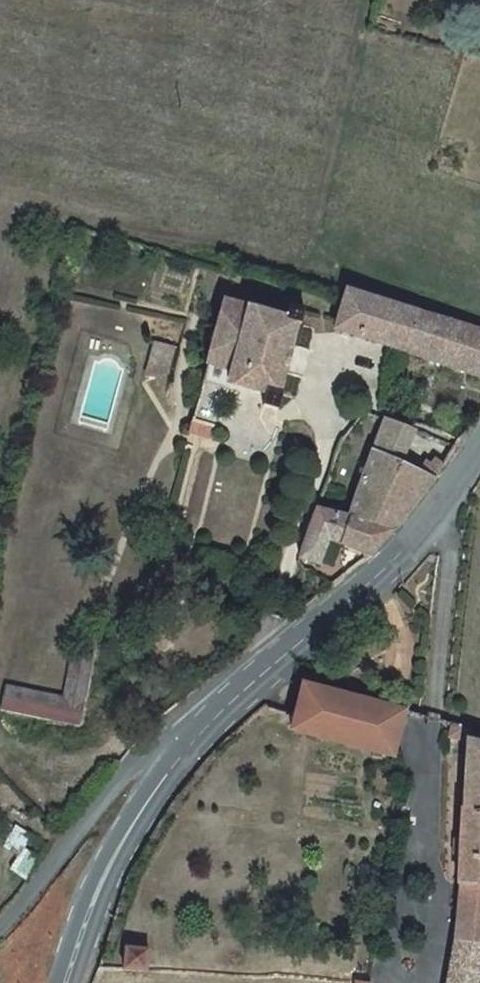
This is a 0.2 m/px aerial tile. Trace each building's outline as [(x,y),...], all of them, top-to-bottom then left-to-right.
[(413,314),(340,292),(329,331),(401,352),(413,314)] [(280,317),(220,300),(201,371),(260,386),(256,402),(272,405),(298,308),(283,304),(280,317)] [(413,314),(401,352),(479,375),(479,334),(413,314)] [(171,350),(153,345),(144,374),(163,379),(162,379),(171,350)] [(395,457),(408,430),(378,420),(347,518),(396,527),(430,479),(395,457)] [(208,440),(210,433),(211,427),(188,421),(184,434),(208,440)] [(313,512),(297,560),(314,564),(322,540),(369,548),(396,527),(347,518),(313,512)] [(73,729),(87,658),(72,655),(61,707),(0,694),(0,715),(73,729)] [(379,753),(392,710),(295,683),(284,729),(379,753)] [(433,734),(461,742),(462,730),(434,721),(433,734)] [(461,745),(450,877),(453,877),(442,982),(479,982),(479,747),(461,745)] [(122,965),(146,968),(148,936),(125,934),(122,965)]
